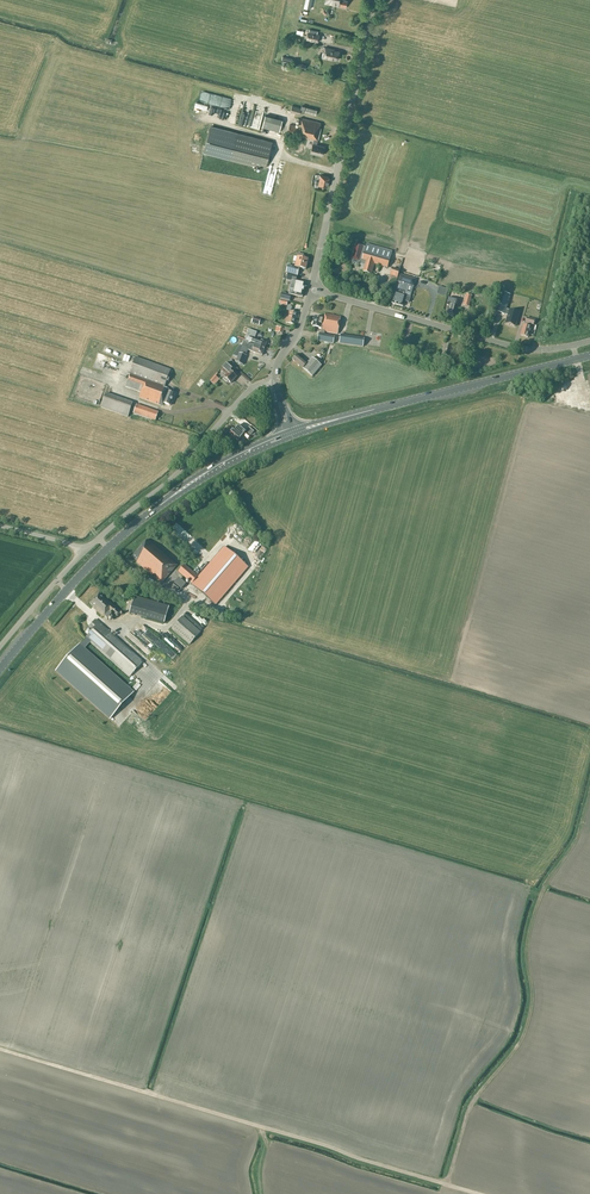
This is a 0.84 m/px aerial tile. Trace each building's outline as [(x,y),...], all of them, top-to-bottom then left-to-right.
[(318,42),(320,35),(309,32),(307,39),(318,42)] [(337,60),(339,51),(334,50),(334,49),(325,47),(323,57),(332,59),(337,60)] [(240,125),(248,126),(253,102),(246,101),(240,125)] [(229,122),(236,124),(241,105),(234,103),(229,122)] [(250,124),(250,127),(254,129),(257,129),(258,125),(259,123),(262,114),(263,105),(256,105),(253,112),(253,117),(250,124)] [(304,112),(306,107),(302,106),(302,108),(288,105),(287,110),(300,114),(301,112),(304,112)] [(316,115),(317,110),(307,107),(306,112),(316,115)] [(281,131),(283,119),(266,115),(263,127),(281,131)] [(288,133),(314,139),(314,141),(308,140),(307,144),(313,146),(311,153),(322,155),(324,146),(317,145),(318,140),(321,128),(319,128),(321,123),(301,118),(298,127),(290,125),(288,133)] [(266,168),(273,141),(210,125),(204,151),(266,168)] [(319,185),(327,187),(329,177),(320,175),(319,182),(316,181),(315,186),(318,187),(319,185)] [(371,275),(374,265),(388,269),(393,252),(367,245),(366,248),(363,247),(364,246),(356,244),(352,259),(353,259),(352,261),(353,262),(354,262),(356,262),(356,260),(359,261),(358,263),(365,265),(363,272),(371,275)] [(304,255),(297,253),(296,257),(297,257),(295,267),(299,268),(306,269),(308,260),(303,259),(304,255)] [(288,265),(286,274),(297,276),(299,268),(295,267),(288,265)] [(400,270),(392,268),(389,276),(390,276),(386,286),(394,288),(397,278),(400,270)] [(297,276),(288,274),(286,280),(291,281),(288,294),(302,297),(306,283),(296,281),(297,276)] [(391,303),(403,307),(404,301),(409,303),(410,298),(406,297),(406,296),(409,285),(414,287),(416,280),(400,275),(398,282),(400,282),(396,293),(395,292),(391,303)] [(500,292),(494,312),(508,316),(506,324),(515,327),(519,313),(506,309),(510,295),(500,292)] [(291,296),(281,294),(280,300),(290,302),(291,296)] [(459,300),(449,297),(446,305),(448,306),(446,314),(454,316),(456,308),(457,308),(459,301),(458,300),(459,300)] [(292,307),(287,306),(286,311),(288,311),(285,322),(295,325),(298,313),(291,311),(292,307)] [(317,341),(321,342),(333,344),(334,336),(324,334),(325,332),(337,334),(341,317),(325,314),(324,320),(315,317),(312,326),(321,329),(320,334),(318,333),(317,341)] [(535,320),(526,317),(525,323),(526,323),(525,325),(523,325),(520,335),(528,338),(531,327),(531,325),(533,325),(535,320)] [(506,333),(516,335),(517,327),(508,325),(506,333)] [(249,329),(245,341),(264,349),(266,343),(252,338),(255,331),(249,329)] [(364,347),(365,338),(341,335),(340,344),(364,347)] [(235,352),(245,356),(247,350),(252,352),(262,355),(264,349),(245,341),(244,341),(242,346),(239,346),(235,352)] [(449,357),(452,348),(445,346),(442,355),(441,355),(440,361),(438,361),(437,365),(444,367),(447,357),(449,357)] [(245,356),(235,352),(231,359),(236,361),(235,362),(243,365),(247,356),(245,356)] [(305,362),(297,355),(292,360),(312,377),(321,366),(312,358),(307,364),(305,362)] [(162,403),(170,406),(174,394),(166,391),(167,388),(164,387),(171,370),(136,357),(130,374),(131,375),(126,387),(141,392),(139,397),(161,406),(162,403)] [(228,381),(231,383),(237,377),(230,371),(233,368),(228,363),(221,371),(226,375),(223,379),(226,382),(227,382),(228,381)] [(220,380),(215,375),(210,381),(215,385),(220,380)] [(106,394),(101,408),(128,417),(133,403),(106,394)] [(156,421),(159,412),(137,405),(134,414),(156,421)] [(246,431),(239,425),(234,430),(233,430),(232,430),(230,432),(231,433),(230,434),(239,441),(243,436),(248,440),(254,432),(249,428),(246,431)] [(238,525),(218,497),(211,502),(231,530),(238,525)] [(201,509),(195,516),(220,537),(224,532),(208,518),(210,517),(201,509)] [(189,515),(183,521),(209,547),(215,541),(189,515)] [(176,526),(171,531),(184,543),(189,538),(176,526)] [(132,557),(137,561),(137,562),(161,583),(177,565),(153,544),(152,544),(147,540),(132,557)] [(248,549),(255,559),(264,552),(257,542),(248,549)] [(179,572),(193,584),(192,585),(216,605),(248,568),(224,548),(199,577),(185,565),(179,572)] [(115,619),(121,612),(103,596),(102,597),(99,594),(90,604),(95,608),(94,610),(107,621),(111,616),(115,619)] [(168,608),(134,598),(129,614),(164,624),(168,608)] [(200,631),(205,626),(193,614),(188,620),(200,631)] [(190,645),(201,632),(183,617),(172,629),(190,645)] [(143,662),(99,623),(56,672),(110,720),(134,692),(85,649),(91,643),(129,677),(143,662)] [(141,625),(138,629),(151,640),(154,637),(141,625)] [(125,630),(122,634),(145,654),(148,650),(138,642),(139,642),(125,630)] [(165,643),(180,656),(186,648),(171,635),(165,643)] [(162,653),(165,656),(170,649),(160,642),(151,655),(157,660),(162,653)]
